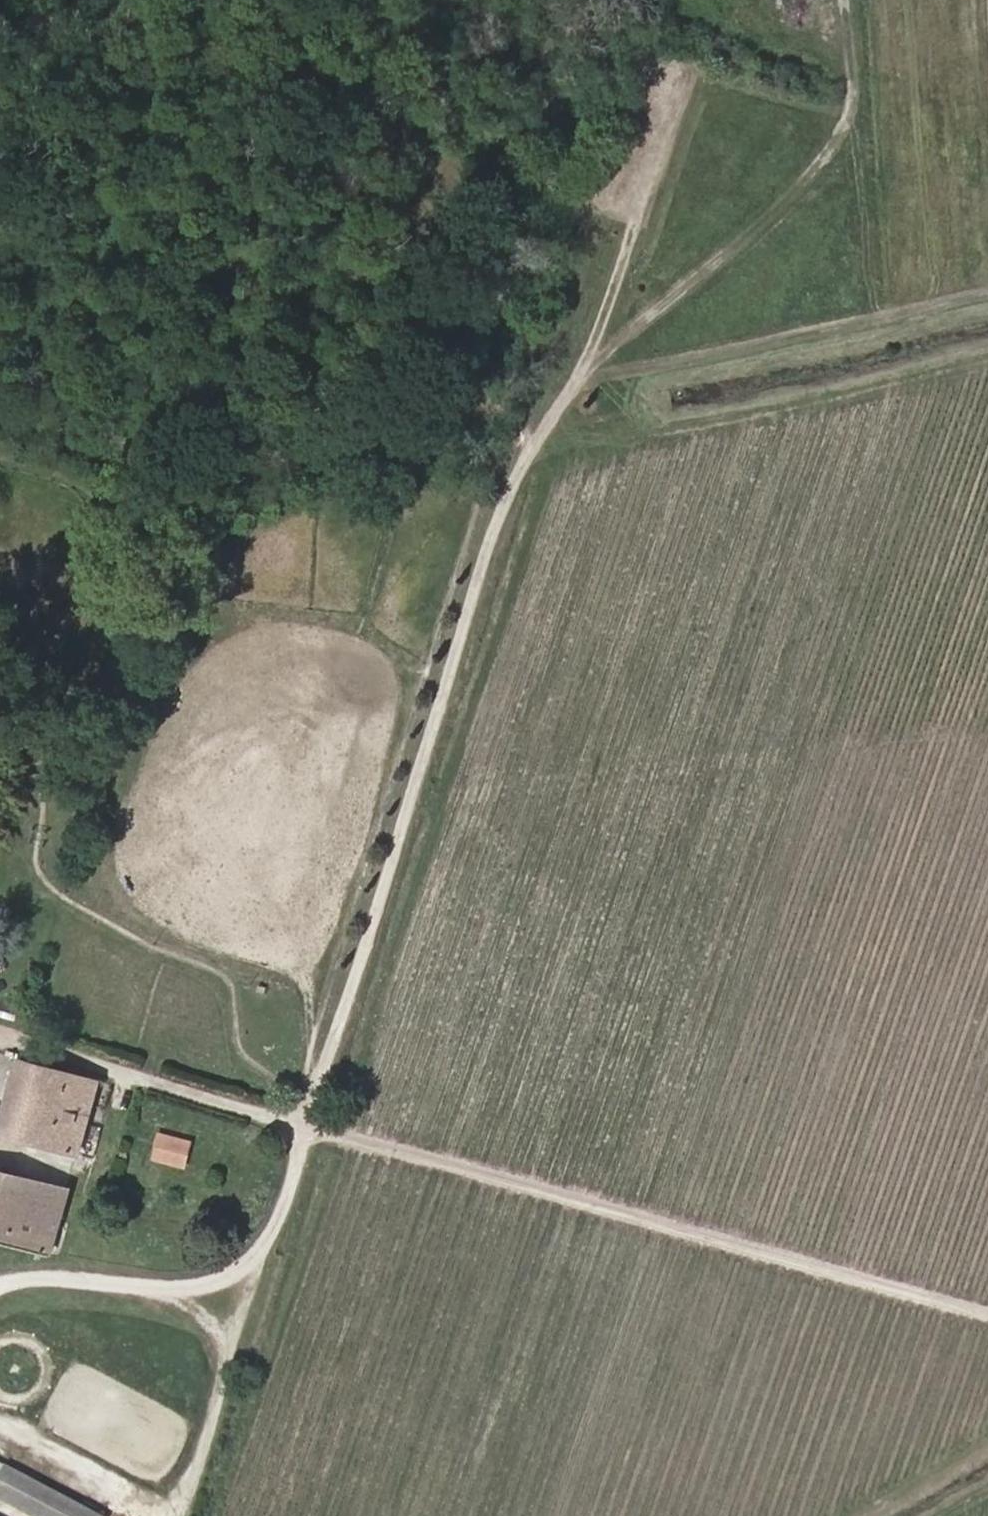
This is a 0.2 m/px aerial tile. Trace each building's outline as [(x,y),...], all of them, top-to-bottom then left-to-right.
[(98,1080),(16,1058),(0,1120),(0,1135),(78,1155),(98,1080)] [(165,1164),(183,1169),(191,1140),(157,1131),(149,1160),(156,1162),(153,1171),(162,1174),(165,1164)] [(50,1252),(68,1188),(0,1169),(0,1239),(50,1252)] [(4,1466),(0,1474),(0,1498),(34,1515),(97,1515),(4,1466)]
